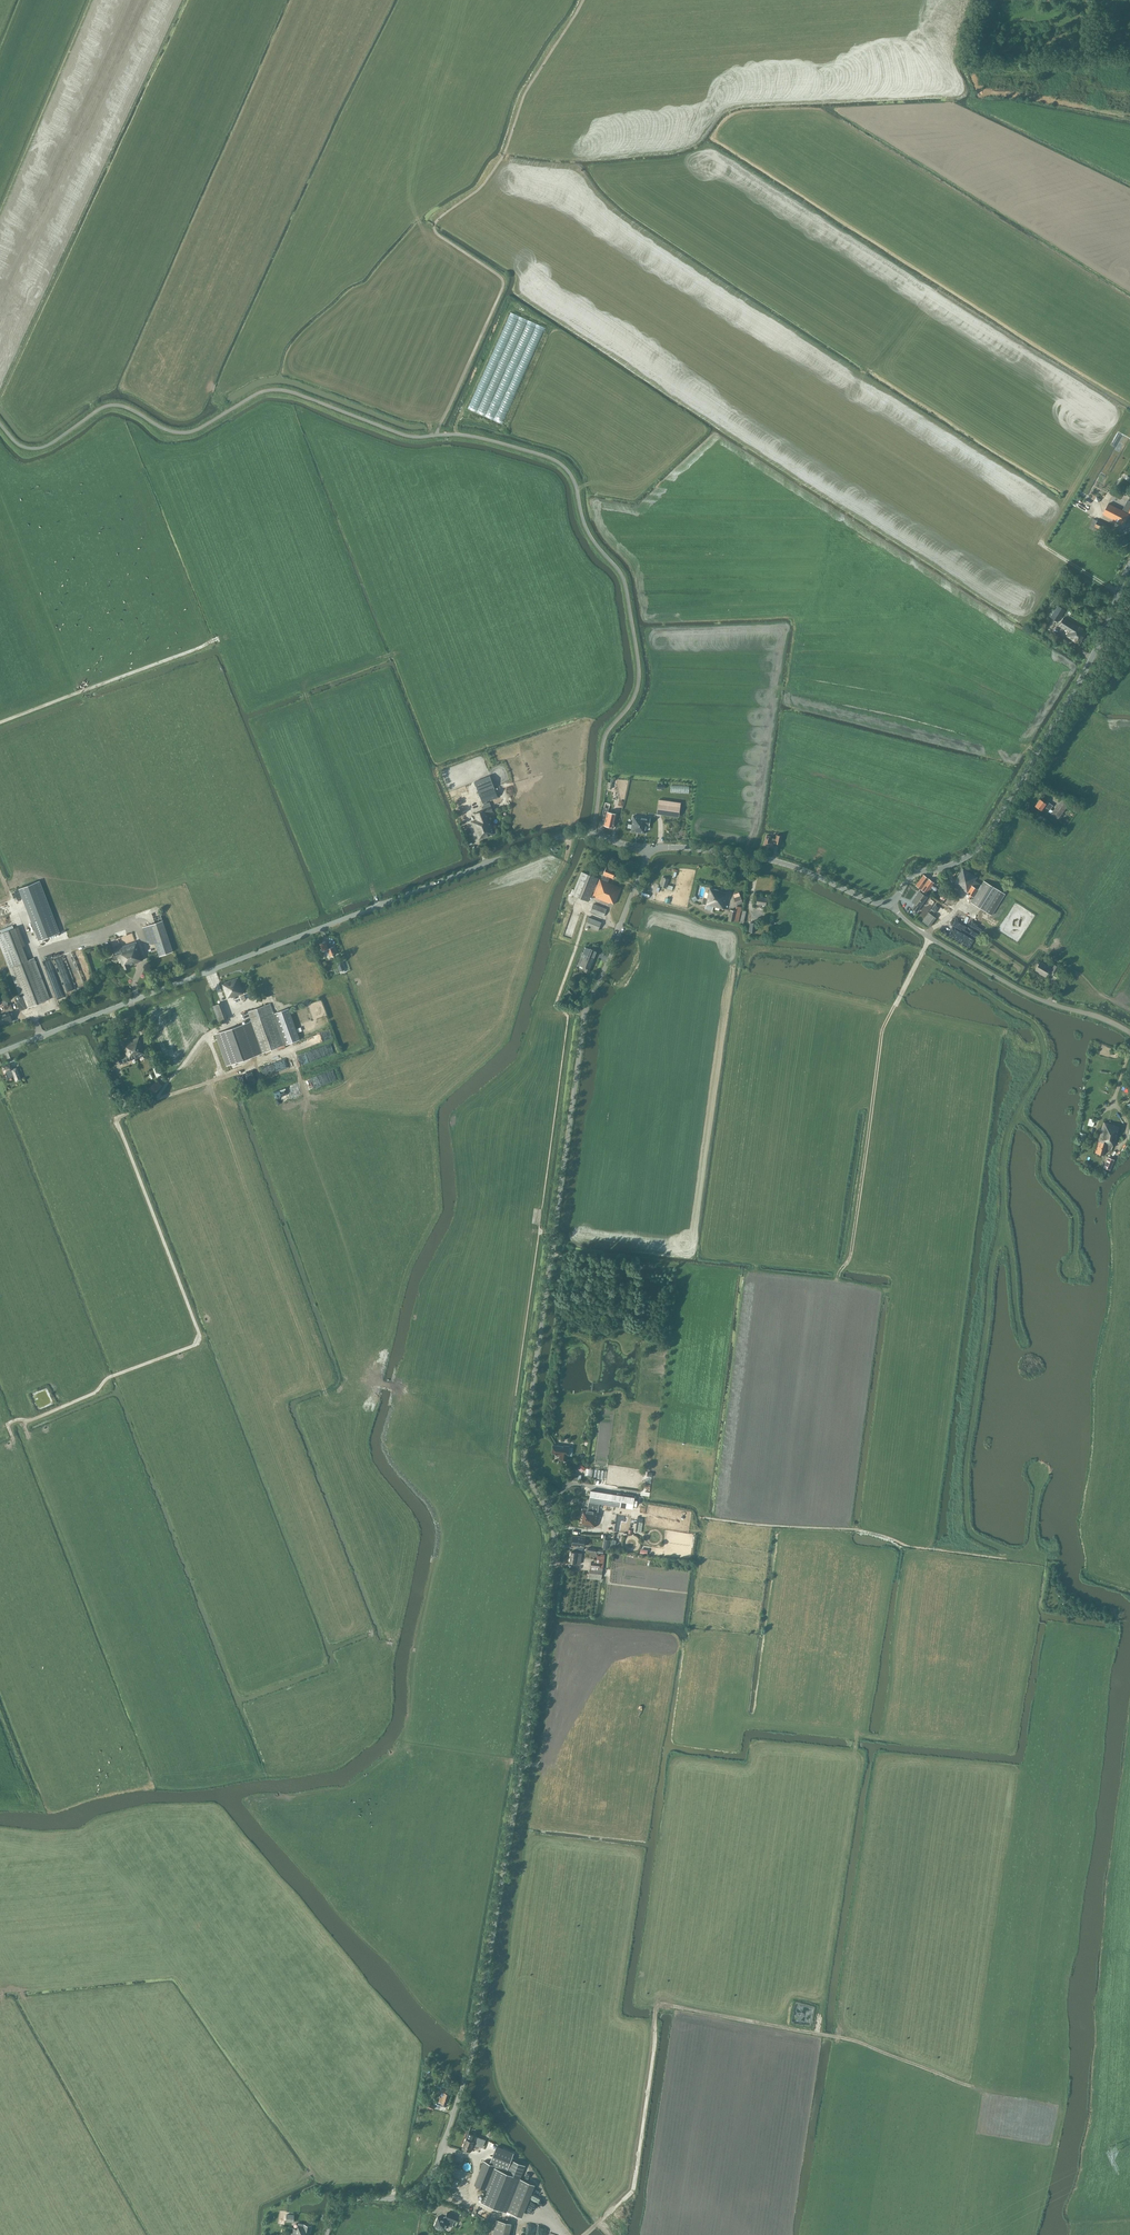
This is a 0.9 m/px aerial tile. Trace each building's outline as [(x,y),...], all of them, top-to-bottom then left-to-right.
[(527,320),(529,316),(511,309),(503,330),(511,333),(514,326),(520,328),(521,324),(524,326),(527,320)] [(474,407),(483,384),(478,382),(469,406),(474,407)] [(1124,509),(1123,510),(1109,503),(1103,514),(1124,525),(1129,514),(1129,512),(1129,513),(1129,501),(1128,500),(1124,509)] [(1102,534),(1107,525),(1094,519),(1089,528),(1097,532),(1099,533),(1102,534)] [(1058,622),(1065,610),(1058,606),(1051,617),(1058,622)] [(1079,645),(1087,632),(1083,630),(1084,629),(1081,627),(1080,628),(1074,625),(1076,622),(1065,616),(1060,623),(1070,630),(1066,636),(1073,640),(1072,641),(1074,641),(1073,642),(1079,645)] [(490,776),(475,782),(483,803),(498,797),(490,776)] [(1058,818),(1070,802),(1063,797),(1051,814),(1058,818)] [(681,802),(659,799),(657,813),(679,816),(681,802)] [(1050,810),(1053,805),(1047,801),(1046,803),(1040,799),(1035,806),(1041,810),(1044,806),(1050,810)] [(472,822),(479,840),(497,833),(495,827),(493,828),(488,813),(494,811),(490,802),(483,804),(485,809),(474,814),(476,820),(472,822)] [(604,807),(604,808),(601,821),(605,822),(604,825),(613,828),(617,814),(608,812),(609,808),(604,807)] [(633,816),(631,831),(645,833),(646,825),(649,825),(650,818),(633,816)] [(780,844),(782,836),(777,835),(776,839),(771,838),(771,836),(766,835),(764,845),(774,847),(775,843),(780,844)] [(589,902),(593,891),(595,892),(593,897),(607,903),(608,902),(615,904),(621,888),(608,882),(609,877),(613,879),(616,870),(607,867),(603,875),(602,880),(600,879),(597,885),(596,885),(598,878),(582,872),(572,895),(589,902)] [(957,880),(954,885),(970,894),(968,897),(972,899),(973,896),(974,897),(971,902),(991,915),(1004,893),(999,890),(984,881),(981,885),(974,881),(977,877),(962,868),(956,880),(957,880)] [(934,883),(933,881),(924,875),(916,885),(926,893),(928,891),(930,891),(932,888),(931,888),(934,883)] [(669,879),(663,877),(661,886),(666,888),(669,879)] [(19,889),(28,912),(38,941),(51,936),(59,933),(39,881),(19,889)] [(336,896),(352,890),(349,882),(335,887),(335,889),(334,890),(336,896)] [(704,898),(702,903),(707,904),(706,908),(713,910),(714,906),(724,908),(727,893),(723,892),(723,891),(710,888),(708,899),(704,898)] [(917,911),(927,897),(919,891),(912,901),(915,903),(912,908),(917,911)] [(740,896),(734,898),(736,905),(743,903),(740,896)] [(767,898),(758,896),(756,907),(761,908),(761,905),(766,906),(767,898)] [(931,908),(938,913),(940,911),(942,913),(947,907),(932,896),(929,900),(934,904),(931,908)] [(607,909),(594,904),(591,912),(604,917),(607,909)] [(731,910),(728,920),(738,922),(741,912),(742,907),(736,906),(735,911),(731,910)] [(936,917),(929,912),(922,921),(929,926),(936,917)] [(601,922),(589,917),(585,926),(598,931),(601,922)] [(173,952),(162,920),(142,927),(147,941),(148,940),(149,945),(154,943),(159,957),(173,952)] [(961,930),(966,925),(961,920),(956,925),(961,930)] [(6,961),(8,968),(28,960),(22,946),(24,946),(17,927),(14,929),(13,925),(0,930),(1,933),(0,934),(0,946),(6,961)] [(114,955),(112,956),(113,960),(117,958),(119,962),(120,962),(123,969),(130,967),(130,965),(137,963),(137,962),(143,960),(136,941),(112,950),(114,955)] [(319,948),(319,949),(320,951),(321,952),(323,952),(324,952),(324,954),(329,952),(330,955),(331,957),(336,955),(333,947),(329,949),(326,941),(320,944),(321,946),(320,947),(319,948)] [(596,950),(589,948),(586,947),(583,953),(585,954),(580,965),(586,967),(584,971),(588,973),(592,964),(591,964),(593,957),(596,950)] [(50,962),(46,963),(48,970),(51,969),(52,972),(56,970),(51,956),(48,957),(50,962)] [(28,960),(8,968),(19,995),(20,998),(15,1000),(20,1011),(50,999),(34,958),(28,960)] [(1045,977),(1049,970),(1055,973),(1059,967),(1054,964),(1052,968),(1051,968),(1051,967),(1040,961),(1035,970),(1040,973),(1039,973),(1045,977)] [(342,962),(337,964),(340,972),(345,970),(342,962)] [(55,989),(58,988),(59,990),(63,988),(58,975),(55,976),(56,979),(52,981),(55,989)] [(232,998),(244,993),(238,977),(221,984),(227,998),(228,997),(228,998),(231,997),(232,998)] [(6,1022),(7,1023),(12,1021),(9,1012),(13,1010),(10,1003),(8,1004),(7,1000),(2,1002),(3,1006),(6,1012),(0,1014),(0,1024),(6,1022)] [(221,1002),(213,1005),(220,1022),(227,1019),(221,1002)] [(285,1045),(271,1003),(244,1013),(247,1022),(259,1054),(285,1045)] [(289,1008),(275,1013),(286,1045),(300,1040),(289,1008)] [(217,1033),(221,1047),(223,1051),(228,1065),(259,1054),(247,1022),(217,1033)] [(146,1055),(139,1037),(121,1044),(124,1053),(117,1056),(120,1064),(133,1059),(146,1055)] [(299,1052),(303,1060),(317,1055),(314,1046),(299,1052)] [(288,1056),(263,1062),(264,1069),(284,1064),(283,1059),(288,1058),(288,1056)] [(10,1064),(3,1067),(8,1079),(9,1081),(12,1080),(11,1077),(14,1076),(16,1081),(21,1079),(16,1068),(12,1069),(10,1064)] [(335,1067),(306,1077),(308,1086),(338,1076),(335,1067)] [(155,1082),(149,1089),(154,1093),(160,1087),(155,1082)] [(125,1093),(118,1096),(122,1106),(129,1103),(125,1093)] [(1119,1127),(1104,1122),(1095,1152),(1104,1155),(1106,1149),(1112,1150),(1114,1142),(1115,1142),(1119,1127)] [(1108,1157),(1104,1167),(1110,1170),(1114,1160),(1108,1157)] [(554,1445),(553,1453),(556,1454),(555,1455),(556,1455),(556,1454),(561,1455),(560,1459),(568,1460),(569,1447),(558,1445),(558,1446),(554,1445)] [(606,1471),(595,1469),(594,1478),(605,1479),(606,1471)] [(591,1491),(589,1502),(599,1504),(607,1505),(611,1505),(613,1494),(591,1491)] [(633,1509),(635,1498),(613,1494),(611,1505),(633,1509)] [(582,1508),(580,1525),(595,1527),(596,1524),(597,1524),(599,1512),(598,1512),(599,1504),(589,1502),(588,1509),(582,1508)] [(585,1538),(574,1536),(572,1546),(583,1548),(585,1538)] [(572,1552),(570,1563),(580,1564),(582,1553),(572,1552)] [(591,1562),(589,1578),(601,1580),(603,1571),(605,1555),(601,1555),(601,1556),(597,1555),(597,1559),(594,1559),(594,1562),(591,1562)] [(809,2016),(808,2006),(804,2006),(804,2004),(797,2005),(798,2015),(801,2015),(801,2016),(809,2016)] [(441,2092),(438,2101),(446,2104),(449,2094),(441,2092)] [(466,2138),(463,2147),(471,2150),(473,2145),(474,2145),(474,2146),(479,2148),(479,2146),(482,2147),(485,2140),(476,2136),(476,2135),(469,2133),(467,2138),(466,2138)] [(490,2163),(507,2170),(512,2157),(513,2154),(496,2147),(490,2163)] [(512,2160),(507,2172),(483,2163),(474,2185),(486,2189),(481,2202),(506,2212),(507,2211),(522,2217),(535,2184),(520,2178),(525,2165),(512,2160)] [(546,2212),(551,2215),(554,2209),(549,2206),(546,2212)] [(438,2217),(435,2226),(437,2227),(437,2228),(442,2230),(442,2229),(445,2230),(447,2225),(452,2227),(455,2220),(456,2221),(457,2217),(447,2213),(445,2219),(438,2217)] [(512,2222),(496,2218),(492,2234),(509,2234),(512,2222)] [(311,2225),(298,2223),(297,2229),(293,2228),(292,2234),(309,2234),(311,2225)] [(536,2234),(548,2234),(550,2225),(539,2223),(536,2234)]
